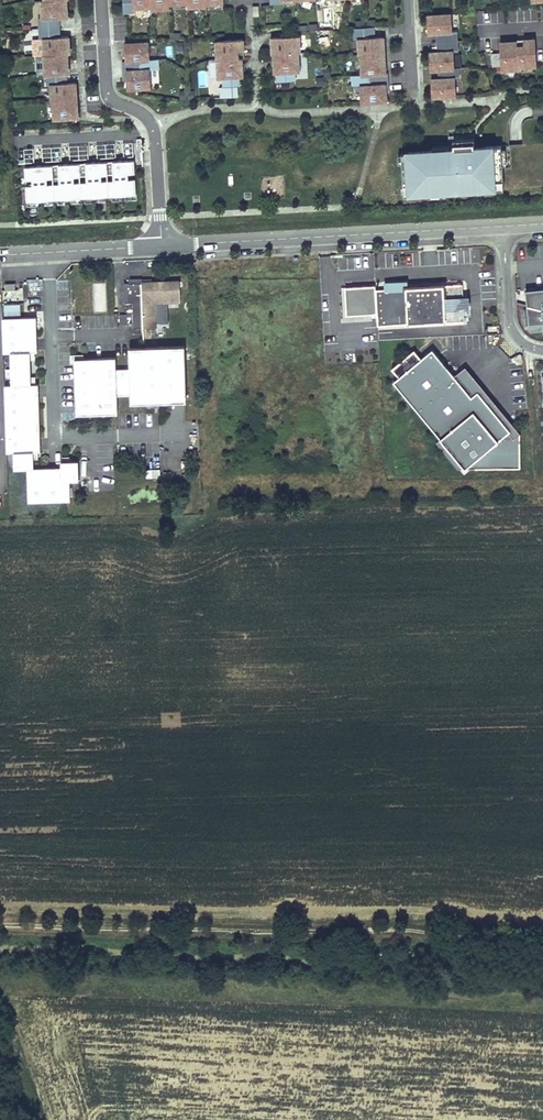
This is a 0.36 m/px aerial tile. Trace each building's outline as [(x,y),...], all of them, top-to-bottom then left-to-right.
[(122,12),(133,11),(133,8),(150,7),(149,0),(122,0),(122,12)] [(150,10),(168,8),(168,4),(168,0),(149,0),(150,7),(150,10)] [(58,29),(57,19),(67,18),(66,1),(44,2),(41,3),(42,19),(38,19),(39,30),(58,29)] [(451,13),(426,15),(427,35),(435,35),(436,42),(457,41),(456,31),(452,31),(451,13)] [(372,27),(354,28),(354,40),(357,39),(359,56),(360,56),(379,55),(383,54),(382,37),(381,27),(372,27)] [(39,30),(40,41),(42,41),(43,57),(67,56),(69,56),(68,38),(59,38),(58,29),(39,30)] [(298,36),(271,38),(272,55),(274,55),(297,53),(297,44),(299,44),(298,36)] [(534,38),(516,40),(516,41),(518,69),(536,68),(534,38)] [(242,39),(216,41),(217,59),(241,58),(244,58),(244,50),(243,50),(242,39)] [(436,42),(436,51),(428,52),(429,72),(438,72),(437,70),(454,69),(453,52),(458,52),(457,41),(436,42)] [(516,41),(499,42),(500,72),(507,72),(507,70),(518,69),(516,41)] [(148,43),(124,44),(125,61),(149,59),(148,43)] [(277,73),(278,82),(294,81),(294,72),(299,71),(297,53),(274,55),(275,73),(277,73)] [(379,55),(360,56),(362,75),(385,74),(384,62),(380,62),(379,55)] [(43,57),(42,57),(44,76),(45,76),(64,75),(63,68),(67,68),(67,56),(43,57)] [(217,59),(219,77),(224,77),(224,87),(221,87),(221,97),(238,96),(237,85),(240,85),(239,75),(242,75),(241,58),(217,59)] [(126,88),(150,87),(149,70),(157,69),(157,59),(149,59),(125,61),(123,61),(123,71),(125,71),(126,81),(126,88)] [(217,59),(210,60),(212,77),(219,77),(217,59)] [(438,78),(430,79),(431,99),(456,97),(454,79),(459,79),(459,68),(454,69),(437,70),(438,72),(438,78)] [(352,76),(352,86),(360,86),(362,103),(385,101),(384,84),(386,84),(386,74),(385,74),(362,75),(352,76)] [(45,76),(46,87),(48,87),(49,103),(50,103),(76,102),(75,84),(66,85),(65,75),(64,75),(45,76)] [(50,103),(51,121),(77,119),(76,102),(50,103)] [(476,147),(476,137),(466,137),(450,138),(451,148),(476,147)] [(503,146),(476,147),(451,148),(409,150),(410,161),(403,161),(405,194),(423,193),(424,193),(424,190),(487,187),(487,190),(505,189),(503,146)] [(137,195),(135,161),(25,168),(27,202),(137,195)] [(423,193),(424,198),(488,194),(487,190),(487,187),(424,190),(424,193),(423,193)] [(129,284),(123,284),(124,303),(132,303),(133,316),(133,329),(142,329),(155,328),(154,302),(180,301),(179,282),(141,284),(141,280),(128,280),(129,284)] [(409,280),(385,282),(386,289),(388,289),(388,285),(401,284),(401,288),(409,288),(409,280)] [(375,286),(346,288),(347,314),(378,312),(379,326),(466,321),(465,311),(469,310),(468,302),(465,302),(464,298),(464,285),(409,288),(401,288),(401,284),(388,285),(388,289),(386,289),(376,290),(375,286)] [(540,287),(526,289),(527,303),(536,306),(540,287)] [(540,287),(536,306),(527,303),(529,323),(542,322),(542,323),(542,287),(540,287)] [(4,314),(21,314),(21,303),(4,303),(4,314)] [(37,352),(36,318),(2,319),(4,354),(11,353),(12,386),(5,386),(7,454),(15,453),(15,470),(28,469),(29,503),(71,501),(70,481),(80,481),(79,461),(62,462),(63,468),(35,469),(34,452),(41,452),(39,385),(31,385),(30,352),(37,352)] [(115,359),(74,361),(76,416),(117,414),(117,397),(130,396),(131,405),(186,402),(184,346),(143,348),(128,349),(129,370),(115,371),(115,359)] [(456,375),(434,348),(423,357),(416,349),(393,367),(400,376),(395,381),(442,438),(466,468),(474,465),(477,468),(522,467),(522,432),(514,432),(480,390),(473,396),(456,375)] [(522,432),(467,366),(456,375),(473,396),(480,390),(514,432),(522,432)] [(442,438),(437,442),(459,468),(466,468),(442,438)] [(147,468),(147,476),(160,476),(161,468),(147,468)]
